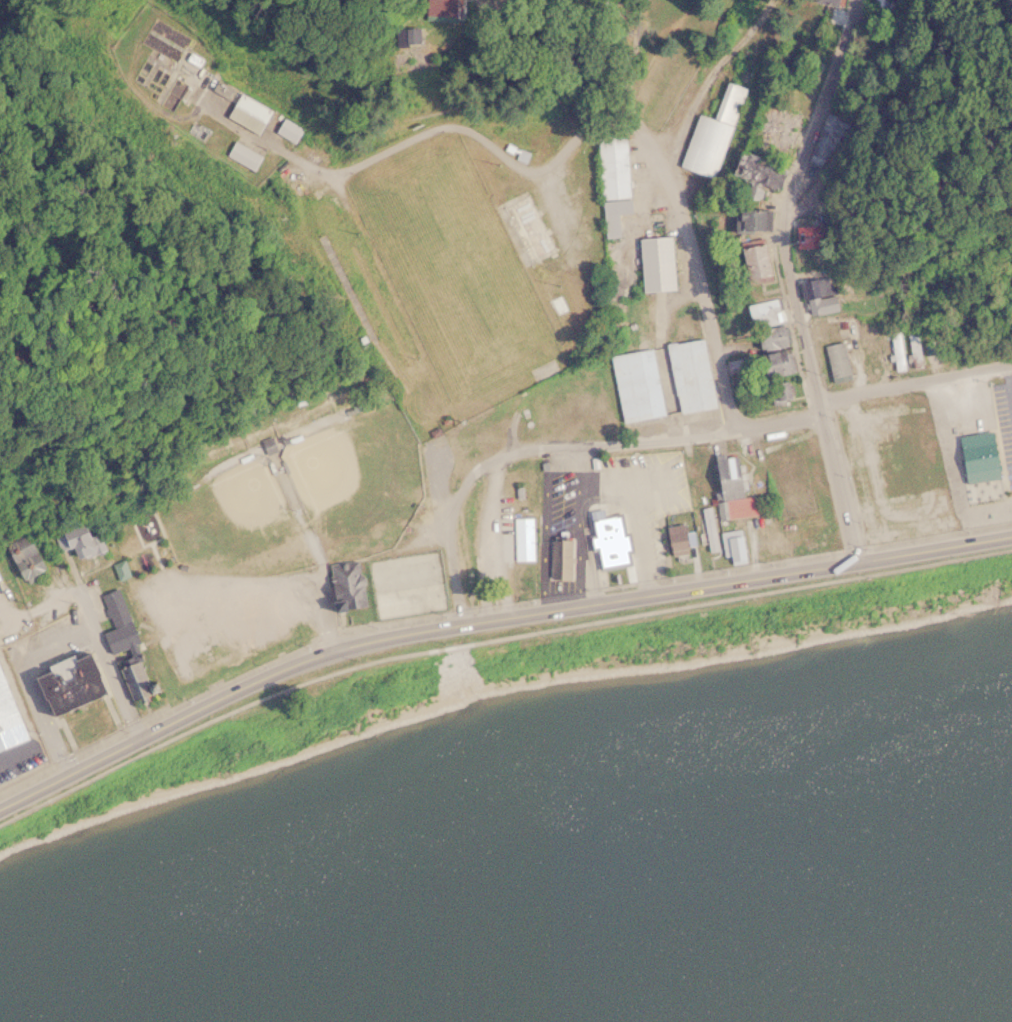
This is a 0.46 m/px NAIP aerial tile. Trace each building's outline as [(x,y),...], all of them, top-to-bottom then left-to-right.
[(452,24),(454,0),(415,0),(414,21),(452,24)] [(875,17),(891,17),(891,0),(875,0),(875,17)] [(410,30),(388,29),(387,44),(409,45),(410,30)] [(715,119),(696,114),(680,168),(718,179),(745,86),(727,81),(715,119)] [(258,134),(271,109),(237,92),(225,118),(258,134)] [(785,158),(796,116),(776,110),(765,153),(785,158)] [(302,129),(282,117),(273,132),(294,144),(302,129)] [(597,135),(601,213),(628,212),(625,134),(597,135)] [(263,155),(234,140),(226,155),(256,170),(263,155)] [(773,191),(781,166),(734,151),(726,175),(773,191)] [(502,209),(529,261),(552,249),(525,197),(502,209)] [(728,211),(728,233),(765,233),(765,211),(728,211)] [(640,292),(672,290),(669,236),(636,238),(640,292)] [(769,274),(760,242),(732,249),(740,282),(769,274)] [(797,281),(800,298),(839,293),(837,275),(797,281)] [(748,325),(781,321),(779,298),(745,302),(748,325)] [(759,349),(787,343),(783,323),(755,329),(759,349)] [(892,329),(892,359),(902,359),(902,329),(892,329)] [(666,342),(677,411),(713,405),(702,336),(666,342)] [(920,359),(920,337),(910,337),(910,359),(920,359)] [(824,343),(829,375),(848,372),(843,340),(824,343)] [(761,352),(766,376),(793,369),(787,346),(761,352)] [(620,421),(662,415),(652,347),(610,353),(620,421)] [(790,397),(788,379),(770,380),(772,399),(790,397)] [(1002,458),(1001,451),(965,459),(966,466),(1002,458)] [(757,514),(755,494),(746,495),(741,453),(711,456),(718,518),(757,514)] [(701,507),(708,551),(720,549),(713,505),(701,507)] [(588,517),(594,567),(629,563),(622,513),(588,517)] [(514,559),(532,559),(532,518),(514,518),(514,559)] [(103,547),(97,531),(86,535),(81,522),(54,533),(61,549),(66,547),(71,560),(103,547)] [(666,554),(686,552),(683,523),(663,525),(666,554)] [(743,562),(743,530),(724,530),(724,562),(743,562)] [(571,577),(571,539),(552,539),(552,577),(571,577)] [(47,568),(25,540),(5,556),(27,584),(47,568)] [(363,604),(356,558),(327,563),(332,589),(325,589),(328,610),(363,604)] [(151,689),(120,587),(102,593),(113,628),(101,632),(107,653),(120,648),(124,660),(117,662),(126,689),(130,688),(132,695),(151,689)] [(99,674),(89,677),(81,653),(26,671),(41,717),(106,696),(99,674)] [(18,740),(0,681),(0,746),(18,740)]
